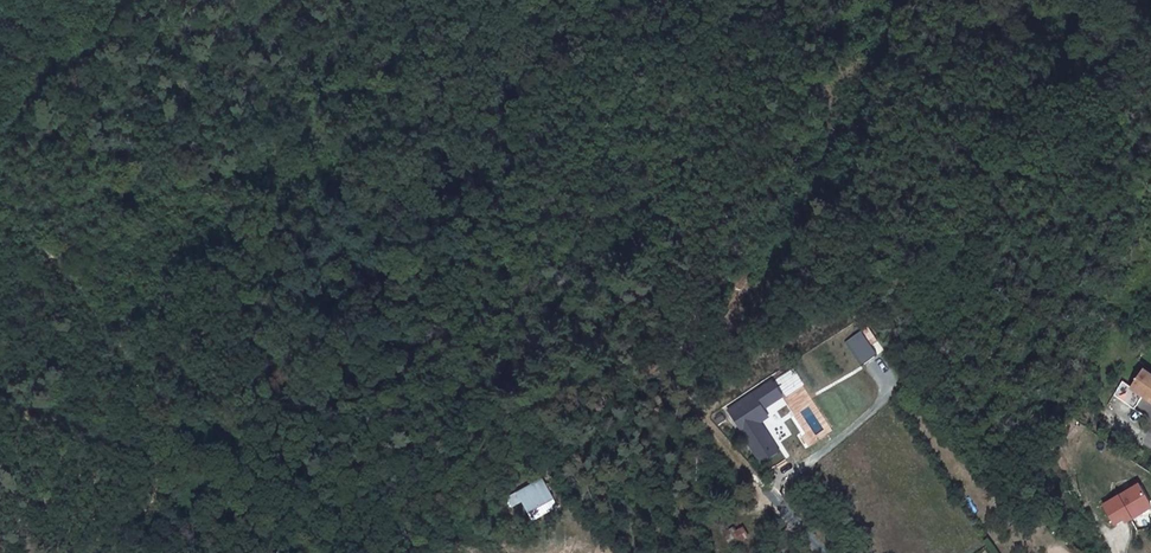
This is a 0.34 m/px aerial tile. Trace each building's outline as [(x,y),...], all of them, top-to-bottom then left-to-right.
[(1145,375),(1135,391),(1124,385),(1115,398),(1136,412),(1144,399),(1149,403),(1150,401),(1150,379),(1145,375)] [(760,405),(779,392),(770,379),(727,410),(743,433),(767,416),(760,405)] [(526,513),(554,501),(545,479),(517,491),(526,513)] [(1150,508),(1139,487),(1104,506),(1115,525),(1129,517),(1131,520),(1150,508)] [(747,536),(742,527),(736,529),(734,526),(724,531),(732,545),(747,536)]
